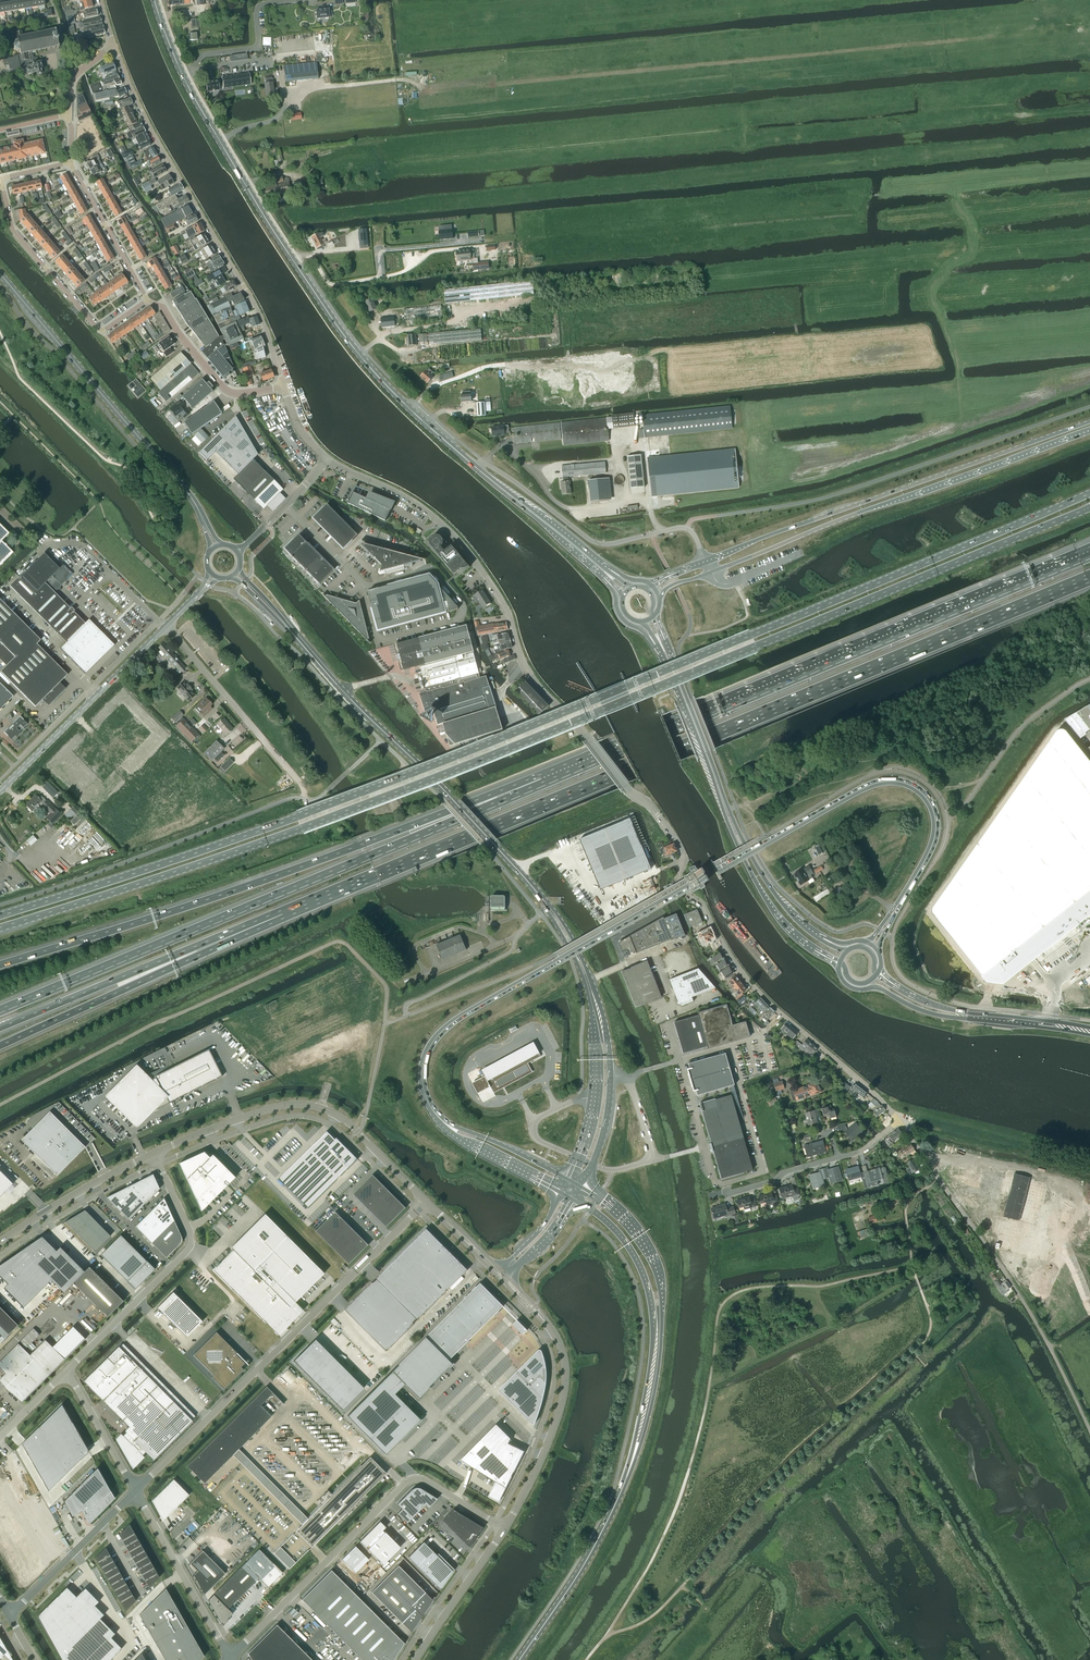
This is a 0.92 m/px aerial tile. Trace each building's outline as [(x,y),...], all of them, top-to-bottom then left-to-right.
[(25,9),(23,0),(17,1),(18,10),(25,9)] [(31,8),(30,0),(23,0),(25,9),(31,8)] [(11,11),(18,10),(17,1),(10,2),(11,11)] [(91,1),(81,3),(82,8),(80,9),(80,11),(93,7),(91,1)] [(5,12),(11,11),(10,2),(3,3),(5,12)] [(96,9),(82,12),(84,19),(98,15),(96,9)] [(329,9),(316,10),(317,19),(329,18),(329,16),(332,16),(331,11),(329,11),(329,9)] [(66,17),(68,24),(68,25),(71,24),(73,24),(76,23),(74,15),(66,17)] [(83,27),(86,27),(87,30),(91,29),(103,26),(103,25),(100,17),(82,22),(83,27)] [(200,19),(191,20),(192,28),(201,27),(200,19)] [(91,29),(87,30),(86,30),(88,39),(92,38),(92,36),(105,33),(103,26),(91,29)] [(21,54),(36,51),(40,50),(40,51),(41,51),(41,50),(45,49),(45,50),(46,50),(46,49),(50,48),(50,49),(51,49),(51,48),(55,47),(55,48),(56,48),(55,47),(59,47),(60,46),(59,46),(58,43),(59,43),(59,42),(58,42),(58,41),(58,40),(59,40),(59,39),(58,39),(58,36),(58,35),(57,35),(57,34),(57,35),(57,33),(56,29),(57,29),(56,29),(56,28),(55,28),(55,29),(52,30),(52,29),(51,29),(51,30),(47,31),(47,30),(46,30),(46,31),(42,32),(42,31),(41,31),(41,32),(37,33),(37,32),(36,32),(36,33),(32,34),(32,32),(31,33),(27,34),(27,35),(23,36),(23,35),(22,35),(22,32),(17,33),(18,36),(17,37),(17,38),(18,38),(18,41),(17,41),(17,40),(16,41),(16,42),(14,44),(13,44),(13,45),(14,45),(15,49),(14,49),(15,49),(18,51),(18,52),(18,51),(20,51),(21,54)] [(8,66),(9,69),(9,70),(27,66),(28,69),(27,69),(28,74),(31,74),(32,74),(33,73),(37,73),(37,75),(38,75),(39,76),(41,76),(42,74),(41,68),(43,68),(41,62),(38,62),(37,57),(34,58),(33,55),(32,55),(31,53),(32,53),(35,52),(36,52),(36,51),(21,54),(20,54),(20,55),(12,57),(12,58),(3,60),(4,66),(8,66)] [(248,60),(247,53),(236,55),(237,62),(248,60)] [(103,72),(100,74),(103,80),(116,75),(114,71),(115,71),(112,62),(112,63),(106,66),(105,65),(101,67),(103,72)] [(323,64),(319,64),(320,76),(324,76),(324,74),(328,73),(327,62),(323,63),(323,64)] [(316,63),(284,66),(285,82),(318,79),(316,63)] [(220,90),(220,88),(223,87),(223,88),(251,84),(249,74),(222,77),(223,83),(219,83),(219,81),(206,83),(207,92),(220,90)] [(89,86),(91,91),(92,94),(94,94),(96,102),(96,103),(102,102),(104,101),(110,100),(109,99),(113,98),(113,95),(114,94),(114,93),(117,91),(114,86),(121,84),(119,80),(117,75),(111,77),(99,83),(89,86)] [(273,82),(272,78),(265,79),(265,83),(264,83),(266,95),(274,94),(273,82)] [(113,95),(113,98),(118,96),(119,98),(122,96),(127,94),(124,88),(117,91),(114,93),(114,94),(113,95)] [(77,97),(77,115),(78,115),(78,117),(77,117),(79,121),(91,116),(92,116),(87,105),(83,94),(77,97)] [(118,108),(119,109),(132,105),(129,98),(116,102),(117,105),(118,104),(120,108),(118,108)] [(130,106),(121,110),(124,116),(132,112),(131,109),(132,108),(131,106),(130,107),(130,106)] [(126,121),(135,117),(133,114),(134,113),(133,111),(132,112),(124,116),(126,121)] [(135,117),(126,121),(129,127),(137,122),(136,119),(137,119),(136,116),(135,117)] [(134,130),(138,129),(142,126),(141,122),(127,128),(128,131),(132,129),(133,128),(134,130)] [(128,134),(127,135),(129,140),(130,139),(137,137),(145,133),(143,127),(128,134)] [(135,138),(132,140),(135,147),(138,145),(139,146),(149,141),(145,133),(137,137),(135,138)] [(17,159),(17,160),(26,158),(26,157),(45,153),(45,152),(44,149),(42,140),(23,144),(22,140),(14,142),(15,146),(0,150),(0,163),(17,159)] [(149,142),(148,141),(149,141),(139,146),(137,147),(138,151),(150,145),(150,144),(150,142),(149,142)] [(150,160),(158,155),(153,147),(145,152),(150,160)] [(125,159),(132,155),(134,154),(132,149),(123,153),(125,159)] [(93,161),(87,164),(90,170),(98,166),(101,164),(99,159),(100,159),(97,155),(91,158),(93,161)] [(130,169),(133,168),(139,165),(143,163),(141,160),(136,163),(132,155),(125,159),(130,169)] [(157,157),(146,163),(149,168),(160,162),(157,157)] [(98,166),(90,170),(93,176),(100,173),(101,175),(107,172),(105,168),(104,168),(101,164),(98,166)] [(162,165),(151,171),(148,173),(152,180),(155,178),(166,172),(162,165)] [(63,184),(70,181),(66,174),(60,178),(63,184)] [(169,175),(157,182),(162,190),(174,183),(169,175)] [(287,199),(286,194),(279,196),(279,194),(290,192),(288,182),(289,182),(288,178),(287,178),(286,178),(282,178),(282,177),(270,179),(271,185),(283,182),(283,183),(263,188),(265,197),(277,195),(277,197),(276,197),(277,202),(287,199)] [(99,189),(105,185),(102,179),(96,183),(99,189)] [(154,179),(148,183),(148,182),(142,186),(146,193),(152,189),(150,186),(156,183),(154,179)] [(322,179),(313,180),(314,190),(323,189),(322,179)] [(32,182),(34,190),(41,188),(39,180),(32,182)] [(67,190),(73,187),(70,181),(63,184),(67,190)] [(27,192),(34,190),(32,182),(25,184),(27,192)] [(20,193),(27,192),(25,184),(18,185),(20,193)] [(171,197),(174,195),(175,194),(182,191),(178,184),(167,191),(170,194),(168,195),(169,198),(171,197)] [(13,195),(20,193),(18,185),(11,187),(13,195)] [(102,194),(109,191),(105,185),(99,189),(102,194)] [(70,197),(77,193),(73,187),(67,190),(70,197)] [(102,194),(105,200),(112,196),(115,194),(115,195),(121,191),(120,190),(114,193),(114,192),(110,194),(109,191),(102,194)] [(74,203),(80,199),(77,193),(70,197),(74,203)] [(169,198),(156,205),(157,207),(159,211),(164,208),(167,206),(169,205),(170,208),(173,206),(173,207),(174,206),(176,205),(178,204),(180,207),(186,204),(189,202),(185,196),(178,199),(175,194),(174,195),(171,197),(169,198)] [(109,206),(115,202),(112,196),(105,200),(109,206)] [(77,209),(84,205),(80,199),(74,203),(77,209)] [(112,211),(118,208),(115,202),(109,206),(112,211)] [(84,205),(77,209),(81,215),(87,212),(84,205)] [(60,253),(28,216),(30,213),(31,213),(31,214),(42,209),(40,206),(35,208),(30,210),(30,211),(29,212),(28,211),(30,211),(29,209),(25,210),(25,209),(18,211),(20,220),(19,221),(52,259),(60,253)] [(168,215),(161,219),(165,227),(175,223),(178,221),(180,220),(193,214),(188,206),(169,215),(168,215)] [(118,208),(112,211),(115,217),(122,213),(118,208)] [(135,211),(138,216),(144,213),(141,208),(135,211)] [(184,220),(187,226),(197,221),(194,214),(184,220)] [(86,225),(93,222),(89,215),(83,219),(86,225)] [(117,221),(121,227),(127,223),(130,221),(135,218),(135,217),(129,220),(127,216),(117,221)] [(90,231),(96,228),(93,222),(86,225),(90,231)] [(130,229),(127,223),(121,227),(124,232),(130,229)] [(178,229),(175,223),(165,228),(168,234),(178,229)] [(189,238),(190,238),(204,231),(200,223),(185,230),(189,238)] [(443,230),(439,230),(440,240),(453,239),(452,225),(443,226),(443,230)] [(93,237),(100,234),(96,228),(90,231),(93,237)] [(367,228),(359,229),(360,245),(368,245),(367,228)] [(127,238),(133,234),(130,229),(124,232),(127,238)] [(318,233),(311,237),(314,243),(321,239),(320,237),(323,236),(322,233),(319,234),(318,233)] [(97,244),(103,240),(100,234),(93,237),(97,244)] [(130,244),(137,240),(133,234),(127,238),(130,244)] [(192,246),(196,244),(206,238),(204,234),(196,239),(194,237),(189,239),(190,242),(192,246)] [(67,235),(64,238),(67,242),(66,243),(67,246),(72,242),(67,235)] [(196,244),(193,246),(195,251),(199,249),(209,243),(206,238),(196,244)] [(321,239),(314,243),(316,248),(324,244),(323,244),(326,242),(325,239),(322,241),(321,239)] [(100,250),(107,246),(103,240),(97,244),(100,250)] [(134,249),(140,246),(137,240),(130,244),(134,249)] [(200,251),(197,253),(199,258),(203,255),(213,249),(210,245),(200,251)] [(104,256),(110,252),(107,246),(100,250),(104,256)] [(137,255),(143,251),(140,246),(134,249),(137,255)] [(77,249),(74,252),(79,259),(83,256),(77,249)] [(213,249),(203,255),(205,260),(216,254),(213,249)] [(474,250),(457,251),(458,261),(471,260),(471,264),(473,264),(473,270),(486,269),(486,263),(478,263),(478,259),(474,259),(474,250)] [(140,261),(146,257),(143,251),(137,255),(140,261)] [(110,252),(104,256),(107,262),(114,259),(110,252)] [(155,257),(148,261),(152,267),(158,263),(156,260),(162,256),(161,254),(157,256),(155,257)] [(55,262),(77,287),(84,280),(62,255),(55,262)] [(209,267),(222,260),(219,255),(206,263),(209,267)] [(222,260),(209,267),(211,272),(224,265),(222,260)] [(94,262),(91,264),(95,272),(99,270),(94,262)] [(155,273),(161,269),(158,263),(152,267),(155,273)] [(216,272),(207,278),(209,282),(213,280),(214,283),(209,286),(212,290),(217,287),(220,285),(220,286),(226,283),(221,275),(226,272),(224,267),(216,272)] [(158,278),(165,275),(161,269),(155,273),(158,278)] [(189,273),(185,275),(187,279),(191,277),(196,274),(193,270),(189,273)] [(107,284),(113,293),(127,282),(121,274),(107,284)] [(162,284),(168,280),(165,275),(158,278),(162,284)] [(203,283),(200,279),(193,283),(195,288),(203,283)] [(168,280),(162,284),(165,290),(171,286),(168,280)] [(223,287),(220,289),(223,294),(225,292),(226,293),(236,287),(233,281),(223,287)] [(532,281),(444,291),(446,304),(534,294),(532,281)] [(100,302),(113,293),(107,284),(94,293),(95,294),(99,301),(100,302)] [(172,298),(179,294),(180,295),(185,292),(182,287),(170,294),(172,298)] [(177,310),(194,299),(190,292),(184,295),(184,294),(172,302),(175,307),(177,310)] [(225,297),(228,303),(232,301),(234,305),(244,300),(240,293),(233,297),(231,294),(225,297)] [(93,305),(99,301),(95,294),(89,299),(93,305)] [(217,296),(206,302),(208,305),(218,300),(217,296)] [(230,307),(228,303),(225,297),(207,306),(212,316),(230,307)] [(377,309),(373,301),(377,300),(376,298),(372,299),(365,302),(370,312),(377,309)] [(182,318),(200,307),(196,299),(195,300),(194,299),(177,310),(179,314),(179,313),(182,318)] [(236,310),(239,316),(241,315),(249,312),(245,302),(235,306),(236,310)] [(425,318),(425,320),(443,318),(442,305),(404,309),(405,320),(425,318)] [(141,313),(136,317),(141,324),(148,319),(150,317),(153,315),(155,314),(150,307),(144,311),(143,311),(141,312),(141,313)] [(187,326),(204,314),(200,307),(182,318),(185,322),(185,323),(187,326)] [(213,316),(218,324),(230,319),(235,317),(239,316),(236,310),(235,310),(236,312),(233,313),(231,309),(213,316)] [(156,321),(160,327),(166,324),(159,312),(157,314),(157,315),(156,316),(155,314),(153,315),(157,321),(156,321)] [(193,332),(208,320),(204,314),(187,326),(189,329),(190,329),(193,332)] [(121,327),(126,334),(141,324),(136,317),(130,321),(129,321),(127,322),(127,323),(121,327)] [(245,321),(244,319),(237,322),(239,328),(249,323),(250,325),(251,325),(252,328),(259,325),(256,317),(249,320),(245,321)] [(230,319),(218,324),(223,336),(225,340),(226,344),(224,345),(224,347),(227,346),(229,346),(237,342),(243,340),(238,328),(235,323),(235,322),(232,323),(230,319)] [(199,340),(213,328),(208,320),(193,332),(196,337),(199,340)] [(112,344),(126,334),(121,327),(115,331),(115,330),(113,332),(113,333),(107,337),(112,344)] [(213,328),(199,340),(201,343),(202,343),(205,347),(218,337),(213,328)] [(445,333),(428,334),(429,345),(446,343),(482,340),(481,329),(477,330),(445,333)] [(427,334),(419,334),(420,342),(428,342),(427,334)] [(417,345),(416,335),(408,335),(409,346),(417,345)] [(205,348),(201,351),(207,359),(224,345),(222,340),(225,340),(223,336),(220,337),(219,337),(218,337),(205,347),(205,348)] [(157,352),(161,348),(163,351),(164,351),(165,352),(163,353),(166,357),(173,352),(171,348),(169,349),(168,348),(174,344),(169,337),(158,344),(153,347),(157,352)] [(253,339),(251,340),(253,345),(255,350),(256,352),(254,353),(256,360),(265,357),(265,358),(265,357),(264,351),(263,347),(264,347),(264,346),(264,345),(261,337),(260,337),(253,339)] [(237,342),(229,346),(231,351),(237,349),(237,348),(239,347),(237,342)] [(224,345),(207,359),(222,377),(225,376),(227,378),(230,375),(228,373),(232,369),(234,368),(224,347),(224,345)] [(143,360),(149,356),(146,350),(140,355),(143,360)] [(150,379),(152,381),(160,390),(183,370),(190,364),(182,355),(180,353),(150,379)] [(191,364),(184,370),(186,373),(193,367),(191,364)] [(251,366),(243,369),(247,381),(246,381),(247,383),(248,386),(252,385),(250,376),(254,375),(251,366)] [(193,367),(186,373),(189,376),(196,370),(193,367)] [(426,371),(420,377),(428,383),(433,377),(431,375),(433,373),(429,369),(427,371),(426,371)] [(196,370),(189,376),(192,379),(199,373),(196,370)] [(260,378),(261,378),(262,381),(274,377),(271,370),(260,374),(260,375),(259,376),(260,378)] [(136,379),(128,386),(138,398),(146,391),(143,388),(137,380),(136,379)] [(197,384),(207,396),(213,391),(210,389),(212,387),(208,382),(206,384),(202,379),(197,384)] [(193,409),(207,396),(197,384),(182,397),(189,405),(193,409)] [(161,389),(157,393),(165,402),(169,399),(166,395),(161,389)] [(461,395),(462,402),(462,401),(471,401),(471,394),(470,394),(470,391),(462,391),(462,395),(461,395)] [(187,407),(189,405),(182,397),(179,400),(180,401),(170,409),(175,415),(179,411),(185,418),(190,413),(184,406),(185,405),(187,407)] [(191,434),(221,414),(214,402),(183,422),(191,434)] [(485,402),(476,403),(477,416),(486,416),(485,402)] [(640,438),(699,432),(732,428),(730,406),(697,409),(643,415),(644,430),(639,430),(640,438)] [(612,419),(613,428),(635,426),(634,413),(612,415),(612,419)] [(235,416),(218,434),(226,441),(241,427),(235,416)] [(608,429),(607,419),(607,418),(578,421),(561,423),(563,445),(578,443),(609,440),(608,429)] [(515,444),(561,439),(560,422),(514,427),(515,444)] [(505,435),(505,433),(509,432),(508,426),(492,427),(493,436),(505,435)] [(241,427),(226,441),(232,448),(246,435),(241,427)] [(208,437),(201,429),(194,435),(202,443),(208,437)] [(199,453),(198,454),(199,454),(205,460),(206,461),(215,452),(226,441),(218,434),(199,453)] [(246,435),(232,448),(239,454),(251,443),(246,435)] [(226,441),(215,452),(221,459),(232,448),(226,441)] [(251,443),(239,454),(248,464),(253,460),(257,455),(251,443)] [(232,448),(221,459),(228,465),(239,454),(232,448)] [(668,456),(648,458),(652,496),(674,494),(739,487),(738,479),(737,466),(735,449),(668,456)] [(239,454),(228,465),(238,475),(248,464),(239,454)] [(641,455),(627,456),(631,489),(645,487),(641,455)] [(238,475),(233,479),(245,491),(264,472),(253,460),(248,464),(238,475)] [(561,466),(562,477),(563,477),(564,482),(561,482),(562,495),(571,494),(570,481),(569,481),(568,477),(606,473),(605,462),(561,466)] [(283,490),(264,472),(245,491),(263,509),(266,506),(267,506),(280,493),(281,492),(283,490)] [(590,502),(609,500),(607,478),(588,480),(590,502)] [(347,502),(347,503),(386,520),(389,514),(390,514),(396,503),(397,501),(355,485),(347,502)] [(280,492),(267,505),(272,510),(285,497),(280,492)] [(328,504),(313,518),(316,521),(317,520),(322,524),(335,511),(328,504)] [(335,511),(322,524),(322,525),(321,526),(323,528),(324,527),(329,532),(328,533),(343,519),(335,511)] [(343,519),(328,533),(330,535),(331,534),(336,539),(335,540),(336,541),(350,527),(343,519)] [(13,553),(2,541),(10,534),(0,524),(0,566),(13,553)] [(350,527),(336,541),(337,542),(338,541),(343,546),(342,547),(343,548),(357,534),(350,527)] [(291,555),(292,556),(306,541),(305,540),(303,541),(300,537),(301,536),(299,535),(291,543),(292,544),(287,549),(291,554),(291,555)] [(455,574),(461,569),(463,569),(466,568),(468,568),(470,566),(452,545),(448,547),(446,544),(442,543),(443,542),(443,541),(443,540),(442,539),(442,538),(441,538),(440,537),(440,536),(439,536),(438,536),(437,535),(436,536),(435,536),(434,536),(433,537),(432,538),(431,539),(431,540),(431,541),(431,542),(431,543),(431,544),(432,545),(432,546),(433,546),(434,547),(435,547),(436,547),(437,547),(438,547),(439,548),(436,551),(455,574)] [(306,541),(292,556),(299,563),(313,548),(312,547),(310,548),(306,543),(307,542),(306,541)] [(371,554),(382,565),(380,572),(387,570),(408,564),(409,562),(412,563),(421,561),(420,560),(419,561),(419,559),(364,545),(363,546),(362,545),(361,545),(368,552),(368,553),(371,554)] [(313,548),(299,563),(306,570),(320,555),(318,554),(317,555),(313,550),(314,549),(313,548)] [(73,574),(50,550),(45,555),(44,554),(30,568),(29,567),(10,586),(53,629),(72,610),(54,592),(57,590),(61,590),(61,586),(73,574)] [(320,555),(306,570),(313,577),(327,562),(325,561),(324,562),(320,557),(321,556),(320,555)] [(327,562),(313,577),(320,584),(334,570),(332,568),(331,569),(327,564),(328,563),(327,562)] [(372,608),(373,611),(444,591),(430,576),(431,575),(390,586),(388,587),(388,586),(368,591),(372,608)] [(475,595),(484,609),(492,604),(483,590),(475,595)] [(379,630),(449,612),(458,609),(458,608),(459,607),(444,591),(373,611),(378,631),(379,631),(379,630)] [(323,594),(370,642),(368,639),(369,638),(361,604),(360,600),(357,603),(327,595),(326,596),(324,594),(323,594)] [(8,664),(12,668),(37,644),(41,640),(0,599),(0,656),(8,664)] [(72,610),(53,629),(66,643),(60,649),(85,674),(114,645),(89,619),(85,623),(72,610)] [(508,630),(506,622),(494,624),(477,628),(479,635),(499,631),(508,630)] [(422,689),(423,692),(480,678),(480,677),(479,673),(481,672),(481,668),(478,669),(473,652),(473,651),(467,625),(404,642),(397,643),(400,654),(397,654),(398,660),(401,660),(404,670),(420,666),(422,672),(419,672),(420,677),(423,676),(426,688),(422,689)] [(500,645),(511,642),(510,637),(497,640),(493,641),(494,644),(499,642),(500,645)] [(502,651),(502,650),(512,647),(511,642),(500,645),(498,646),(498,649),(495,650),(496,653),(502,651)] [(48,706),(48,705),(66,688),(60,682),(67,675),(37,644),(12,668),(8,664),(0,672),(35,707),(42,700),(48,706)] [(185,668),(175,657),(163,644),(158,648),(165,655),(162,657),(162,660),(164,662),(172,671),(176,667),(180,672),(185,668)] [(490,661),(491,660),(497,659),(498,660),(511,655),(509,649),(495,654),(494,655),(493,652),(488,653),(489,656),(490,661)] [(503,660),(504,663),(516,658),(515,654),(514,654),(509,656),(509,657),(503,660)] [(437,725),(440,724),(443,723),(450,746),(503,729),(489,687),(490,687),(486,676),(480,677),(480,678),(423,692),(419,693),(425,712),(433,710),(437,725)] [(539,715),(549,706),(526,681),(515,690),(539,715)] [(184,682),(177,688),(188,701),(195,695),(191,691),(192,690),(187,684),(186,685),(184,682)] [(6,704),(9,702),(8,701),(13,697),(5,688),(0,693),(0,698),(6,704)] [(195,708),(200,713),(204,717),(210,710),(212,709),(210,706),(212,704),(210,702),(206,698),(198,706),(195,708)] [(1075,713),(1089,730),(1089,729),(1089,710),(1087,706),(1075,713)] [(179,711),(171,718),(175,723),(184,716),(179,711)] [(1089,730),(1075,713),(1064,719),(1080,739),(1086,734),(1085,733),(1089,730)] [(8,737),(24,721),(20,716),(12,724),(8,728),(8,729),(4,732),(8,737)] [(217,724),(226,735),(233,729),(224,718),(217,724)] [(183,719),(175,726),(189,741),(191,742),(192,744),(201,736),(199,735),(183,719)] [(24,721),(8,737),(11,740),(15,736),(16,737),(21,733),(20,732),(28,724),(24,721)] [(208,729),(203,724),(199,728),(204,733),(208,729)] [(931,910),(931,912),(932,914),(933,915),(981,977),(981,976),(984,980),(985,980),(1001,982),(1002,982),(1003,982),(1011,975),(1012,977),(1089,915),(1089,763),(1066,732),(1064,731),(1063,730),(1061,730),(1059,730),(1058,730),(1056,731),(1054,733),(1012,793),(975,846),(933,907),(932,909),(931,910)] [(216,741),(203,753),(211,761),(224,749),(216,741)] [(229,758),(220,767),(225,771),(233,763),(229,758)] [(47,782),(42,787),(52,798),(58,793),(47,782)] [(52,824),(62,815),(56,808),(55,809),(47,800),(46,801),(41,796),(39,798),(35,794),(25,805),(31,812),(41,802),(43,804),(41,805),(50,814),(46,818),(52,824)] [(76,816),(71,810),(65,815),(71,821),(76,816)] [(76,816),(70,822),(74,825),(80,819),(76,816)] [(582,838),(579,840),(600,890),(651,869),(630,819),(582,838)] [(674,844),(660,850),(662,854),(666,852),(668,856),(672,854),(671,854),(677,851),(674,844)] [(816,846),(814,847),(819,855),(823,853),(818,845),(816,846)] [(710,860),(716,872),(719,879),(720,880),(722,879),(723,878),(722,877),(712,859),(711,858),(711,859),(710,859),(710,860)] [(802,870),(794,875),(797,880),(805,875),(812,871),(809,866),(802,870)] [(805,875),(797,880),(800,885),(808,880),(812,878),(811,875),(813,874),(812,871),(805,875)] [(828,889),(813,897),(816,902),(831,893),(828,889)] [(491,897),(491,906),(491,910),(505,910),(505,897),(505,896),(504,896),(492,896),(491,896),(491,897)] [(684,915),(690,927),(702,922),(697,910),(684,915)] [(671,939),(672,940),(685,935),(677,915),(664,920),(671,939)] [(656,945),(671,939),(664,920),(663,918),(618,943),(624,958),(656,945)] [(704,943),(714,939),(712,935),(713,934),(710,930),(700,935),(702,939),(698,941),(700,945),(704,943)] [(466,949),(460,934),(436,944),(442,960),(466,949)] [(717,965),(725,960),(725,959),(723,961),(721,958),(722,957),(720,953),(712,958),(714,962),(713,962),(716,965),(717,965)] [(721,972),(729,967),(729,966),(727,968),(725,965),(727,964),(725,960),(717,965),(719,968),(718,969),(720,972),(721,972)] [(636,1007),(644,1004),(661,997),(647,961),(622,972),(636,1007)] [(729,967),(721,972),(723,975),(723,976),(725,979),(732,975),(730,972),(731,971),(729,967)] [(692,997),(716,988),(699,969),(698,968),(669,980),(678,1002),(677,1004),(682,1006),(694,1001),(692,997)] [(732,987),(740,981),(736,976),(729,982),(732,987)] [(740,981),(732,987),(736,991),(743,985),(740,981)] [(743,985),(736,991),(739,995),(747,989),(743,985)] [(743,994),(736,1000),(740,1004),(741,1005),(742,1006),(747,1003),(744,1000),(746,998),(748,1001),(750,999),(748,996),(746,998),(743,994)] [(759,1008),(764,1002),(760,998),(755,1003),(755,1004),(754,1006),(756,1008),(758,1006),(759,1008)] [(354,1005),(354,1008),(364,1010),(366,999),(354,1005)] [(760,1009),(758,1011),(757,1011),(759,1014),(762,1011),(763,1012),(768,1006),(764,1002),(759,1008),(760,1009)] [(737,1040),(733,1025),(731,1017),(735,1016),(734,1012),(729,1014),(727,1004),(698,1012),(698,1015),(707,1047),(708,1049),(737,1040)] [(345,1009),(344,1012),(353,1014),(354,1008),(354,1005),(345,1009)] [(749,1010),(755,1016),(757,1013),(751,1007),(749,1010)] [(775,1012),(770,1007),(759,1019),(760,1021),(763,1018),(762,1018),(763,1017),(767,1021),(775,1012)] [(695,1050),(707,1047),(698,1015),(686,1019),(695,1050)] [(695,1050),(686,1019),(674,1022),(683,1054),(695,1050)] [(733,1025),(737,1040),(750,1037),(746,1022),(739,1024),(733,1025)] [(781,1029),(793,1039),(798,1032),(786,1023),(781,1029)] [(801,1052),(803,1050),(809,1056),(812,1053),(813,1054),(818,1048),(807,1039),(802,1045),(797,1041),(796,1040),(792,1045),(801,1052)] [(480,1067),(467,1074),(483,1103),(495,1096),(493,1092),(490,1087),(486,1090),(480,1079),(486,1076),(488,1079),(489,1081),(526,1060),(528,1063),(541,1056),(534,1042),(481,1070),(480,1067)] [(265,1047),(257,1050),(264,1058),(268,1058),(270,1047),(265,1047)] [(136,1066),(106,1097),(120,1110),(119,1110),(122,1113),(124,1112),(136,1125),(144,1117),(145,1118),(150,1113),(174,1100),(175,1103),(181,1100),(180,1097),(222,1076),(208,1049),(149,1079),(136,1066)] [(691,1080),(730,1069),(726,1053),(688,1064),(690,1069),(688,1069),(691,1080)] [(320,1055),(319,1066),(327,1067),(329,1056),(320,1055)] [(268,1058),(264,1058),(277,1071),(278,1071),(280,1060),(274,1059),(268,1058)] [(486,1076),(480,1079),(486,1090),(490,1087),(493,1092),(532,1071),(528,1063),(526,1060),(489,1081),(488,1079),(486,1076)] [(319,1066),(317,1077),(325,1078),(327,1067),(319,1066)] [(335,1069),(334,1079),(342,1081),(344,1070),(335,1069)] [(730,1069),(691,1080),(694,1091),(696,1091),(697,1095),(735,1085),(730,1069)] [(778,1078),(772,1080),(774,1083),(776,1092),(777,1095),(783,1093),(782,1090),(785,1089),(782,1081),(782,1080),(779,1081),(778,1078)] [(842,1085),(841,1086),(846,1092),(850,1087),(845,1082),(842,1085)] [(796,1090),(793,1091),(796,1100),(813,1095),(814,1095),(816,1095),(816,1094),(821,1092),(818,1083),(809,1086),(809,1085),(796,1090)] [(855,1083),(851,1087),(864,1098),(864,1097),(868,1093),(855,1083)] [(711,1141),(742,1132),(732,1095),(716,1099),(715,1099),(701,1103),(703,1111),(702,1111),(702,1112),(711,1141)] [(778,1103),(782,1102),(779,1096),(776,1097),(775,1097),(767,1099),(769,1106),(778,1103)] [(875,1099),(871,1102),(869,1104),(872,1108),(871,1109),(873,1112),(877,1117),(886,1110),(882,1105),(881,1106),(879,1104),(875,1099)] [(830,1106),(822,1108),(824,1116),(828,1115),(829,1119),(837,1117),(834,1109),(831,1110),(830,1106)] [(817,1110),(805,1113),(808,1125),(818,1122),(816,1117),(819,1116),(817,1110)] [(21,1140),(56,1175),(85,1147),(49,1112),(21,1140)] [(853,1140),(862,1132),(856,1124),(846,1131),(853,1140)] [(902,1134),(898,1129),(890,1136),(893,1141),(902,1134)] [(279,1178),(308,1208),(358,1159),(345,1146),(344,1148),(335,1139),(327,1131),(279,1178)] [(713,1152),(714,1152),(721,1179),(753,1170),(742,1132),(711,1141),(712,1147),(712,1148),(713,1152)] [(804,1145),(807,1157),(826,1152),(823,1140),(804,1145)] [(902,1158),(908,1154),(909,1156),(916,1152),(911,1145),(899,1154),(902,1158)] [(203,1152),(179,1163),(201,1211),(235,1178),(212,1155),(209,1158),(203,1152)] [(909,1167),(906,1169),(910,1175),(913,1173),(919,1169),(917,1166),(912,1159),(906,1163),(909,1166),(909,1167)] [(854,1169),(846,1171),(847,1173),(848,1176),(849,1181),(862,1177),(865,1188),(868,1187),(864,1173),(864,1172),(860,1173),(859,1166),(854,1167),(854,1169)] [(823,1170),(826,1177),(829,1176),(831,1183),(842,1180),(838,1168),(828,1171),(827,1169),(823,1170)] [(867,1172),(864,1173),(868,1187),(868,1188),(878,1185),(877,1180),(883,1179),(888,1177),(886,1171),(885,1171),(884,1168),(880,1169),(872,1172),(872,1170),(867,1171),(867,1172)] [(822,1178),(826,1177),(823,1170),(820,1171),(820,1173),(810,1176),(813,1188),(824,1185),(822,1178)] [(13,1184),(0,1171),(0,1197),(13,1184)] [(106,1198),(128,1220),(159,1189),(153,1174),(106,1198)] [(373,1175),(353,1194),(386,1227),(406,1208),(373,1175)] [(792,1184),(779,1188),(782,1199),(790,1197),(793,1196),(799,1194),(797,1187),(793,1188),(792,1184)] [(759,1196),(761,1204),(762,1207),(770,1205),(770,1204),(778,1202),(776,1195),(772,1196),(771,1192),(759,1196)] [(739,1208),(744,1207),(745,1212),(750,1210),(750,1208),(756,1206),(754,1199),(750,1201),(749,1197),(737,1200),(739,1208)] [(181,1242),(182,1239),(181,1237),(164,1198),(135,1227),(166,1258),(180,1244),(181,1242)] [(727,1208),(725,1203),(720,1205),(720,1206),(711,1208),(713,1213),(714,1218),(725,1214),(726,1216),(735,1213),(733,1206),(727,1208)] [(65,1222),(95,1252),(110,1236),(85,1210),(65,1222)] [(336,1212),(316,1231),(349,1264),(369,1245),(336,1212)] [(233,1290),(261,1319),(278,1336),(286,1328),(292,1322),(298,1316),(303,1311),(295,1302),(324,1274),(264,1214),(230,1248),(233,1250),(220,1263),(220,1262),(215,1266),(216,1267),(213,1270),(233,1290)] [(731,1216),(733,1224),(734,1224),(739,1222),(737,1214),(731,1216)] [(870,1223),(877,1221),(884,1220),(882,1214),(869,1217),(870,1223)] [(345,1309),(387,1351),(405,1332),(414,1324),(413,1323),(417,1319),(418,1320),(468,1270),(426,1228),(376,1278),(377,1279),(373,1283),(372,1282),(364,1290),(345,1309)] [(120,1235),(100,1255),(127,1282),(135,1289),(155,1269),(120,1235)] [(41,1236),(21,1250),(51,1280),(63,1292),(84,1272),(60,1247),(56,1251),(41,1236)] [(0,1265),(0,1277),(7,1284),(4,1288),(23,1308),(51,1280),(21,1250),(0,1265)] [(89,1267),(73,1283),(107,1317),(123,1301),(89,1267)] [(998,1288),(1000,1290),(1002,1294),(1004,1295),(1007,1292),(1008,1291),(1007,1290),(1011,1287),(1007,1281),(1006,1280),(1003,1283),(1004,1284),(998,1288)] [(480,1283),(347,1416),(385,1455),(398,1442),(399,1442),(402,1440),(422,1420),(413,1411),(412,1412),(394,1394),(404,1384),(419,1398),(430,1387),(442,1375),(444,1373),(449,1368),(450,1369),(455,1364),(451,1359),(450,1360),(449,1360),(465,1345),(466,1345),(470,1341),(469,1341),(495,1315),(495,1316),(500,1311),(499,1311),(503,1306),(480,1283)] [(157,1308),(186,1337),(202,1321),(191,1311),(191,1310),(173,1292),(157,1308)] [(18,1325),(0,1307),(0,1343),(18,1325)] [(517,1320),(513,1325),(517,1328),(523,1335),(527,1330),(521,1324),(517,1320)] [(21,1403),(85,1339),(73,1326),(57,1342),(52,1347),(45,1340),(29,1355),(18,1344),(0,1361),(0,1368),(5,1373),(0,1379),(0,1382),(21,1403)] [(33,1328),(19,1342),(26,1348),(39,1335),(33,1328)] [(211,1377),(223,1390),(244,1370),(241,1367),(244,1363),(232,1351),(233,1350),(216,1332),(193,1355),(213,1375),(211,1377)] [(315,1339),(293,1361),(342,1410),(364,1388),(315,1339)] [(35,1347),(31,1343),(27,1347),(31,1351),(35,1347)] [(153,1460),(192,1421),(118,1347),(83,1381),(129,1427),(125,1431),(126,1433),(123,1436),(121,1435),(116,1439),(133,1468),(143,1457),(142,1455),(145,1452),(153,1460)] [(500,1389),(499,1390),(500,1391),(500,1392),(531,1423),(532,1424),(533,1424),(534,1424),(535,1423),(536,1422),(538,1415),(542,1404),(544,1392),(546,1383),(547,1374),(545,1364),(542,1352),(542,1350),(541,1350),(539,1350),(538,1350),(518,1370),(500,1388),(500,1389)] [(266,1386),(187,1465),(204,1483),(232,1455),(234,1454),(238,1449),(240,1448),(271,1416),(260,1405),(273,1393),(266,1386)] [(62,1404),(22,1444),(48,1491),(89,1452),(62,1404)] [(496,1425),(461,1460),(480,1472),(496,1481),(496,1482),(489,1496),(499,1501),(524,1451),(508,1443),(510,1439),(496,1425)] [(298,1528),(314,1544),(386,1473),(370,1457),(333,1494),(320,1507),(309,1518),(308,1519),(303,1524),(302,1525),(298,1528)] [(97,1468),(63,1501),(72,1516),(82,1511),(89,1524),(114,1498),(97,1468)] [(152,1501),(163,1520),(189,1495),(173,1479),(152,1501)] [(397,1513),(407,1523),(425,1505),(428,1508),(437,1499),(421,1489),(415,1488),(411,1490),(397,1504),(397,1505),(397,1504),(402,1509),(397,1513)] [(454,1509),(443,1520),(470,1547),(475,1539),(484,1527),(483,1527),(454,1509)] [(383,1564),(400,1547),(385,1532),(384,1532),(382,1530),(385,1528),(379,1522),(377,1525),(376,1525),(360,1541),(383,1564)] [(129,1524),(119,1534),(119,1535),(122,1540),(134,1533),(129,1524)] [(134,1533),(122,1540),(125,1545),(125,1546),(138,1539),(134,1533)] [(138,1539),(125,1546),(126,1547),(129,1552),(141,1545),(138,1539)] [(423,1542),(408,1557),(436,1585),(444,1578),(445,1579),(452,1570),(444,1563),(445,1562),(437,1554),(436,1555),(423,1542)] [(141,1545),(129,1552),(131,1556),(132,1557),(144,1550),(141,1545)] [(347,1554),(342,1559),(344,1561),(355,1573),(369,1559),(355,1546),(347,1554)] [(106,1548),(95,1558),(98,1562),(110,1555),(109,1554),(106,1548)] [(268,1587),(282,1572),(259,1549),(208,1600),(222,1624),(233,1613),(228,1609),(259,1578),(268,1587)] [(144,1550),(132,1557),(132,1558),(135,1563),(147,1556),(144,1550)] [(204,1594),(227,1575),(203,1551),(190,1563),(197,1571),(193,1574),(204,1594)] [(110,1555),(98,1562),(101,1568),(113,1561),(110,1556),(110,1555)] [(147,1556),(135,1563),(138,1568),(138,1569),(151,1562),(147,1556)] [(113,1561),(101,1568),(104,1573),(116,1566),(116,1565),(113,1561)] [(151,1562),(138,1569),(139,1570),(141,1574),(154,1567),(151,1562)] [(398,1565),(384,1579),(421,1616),(432,1600),(398,1565)] [(116,1566),(104,1573),(107,1579),(120,1572),(117,1568),(116,1566)] [(154,1567),(141,1574),(144,1579),(145,1580),(157,1573),(154,1567)] [(362,1659),(393,1659),(404,1643),(331,1570),(301,1599),(362,1659)] [(120,1572),(107,1579),(110,1585),(123,1578),(122,1577),(120,1572)] [(157,1573),(145,1580),(145,1581),(149,1588),(159,1577),(157,1573)] [(123,1578),(110,1585),(114,1590),(126,1583),(123,1579),(123,1578)] [(371,1592),(411,1631),(421,1616),(384,1579),(371,1592)] [(126,1583),(114,1590),(117,1596),(129,1589),(129,1588),(126,1583)] [(37,1616),(62,1659),(110,1659),(122,1648),(111,1637),(115,1634),(100,1618),(104,1615),(95,1605),(98,1602),(85,1588),(76,1597),(66,1587),(37,1616)] [(139,1615),(165,1659),(200,1659),(204,1656),(166,1588),(139,1615)] [(129,1589),(117,1596),(120,1602),(132,1595),(130,1590),(129,1589)] [(132,1595),(120,1602),(125,1611),(136,1601),(132,1595)] [(286,1634),(277,1624),(249,1651),(248,1653),(251,1659),(312,1659),(286,1634)]
